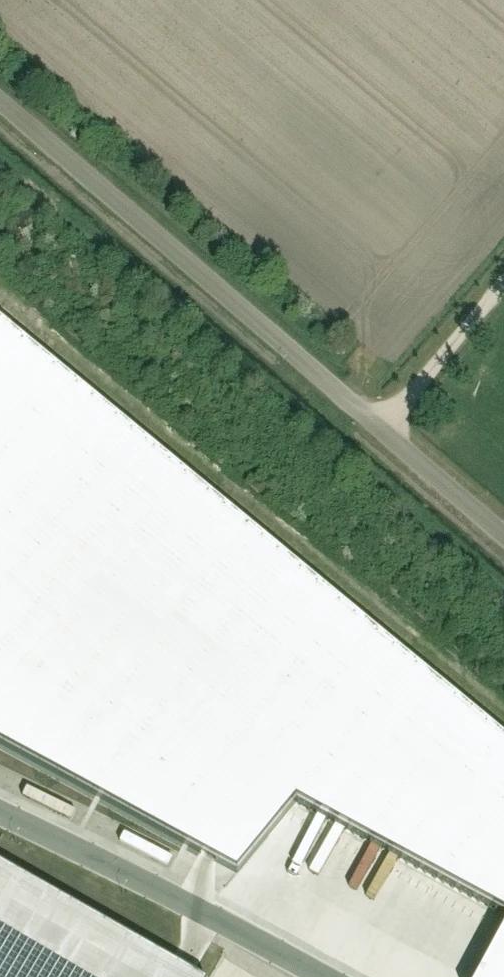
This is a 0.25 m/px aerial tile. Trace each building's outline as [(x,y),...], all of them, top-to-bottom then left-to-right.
[(0,322),(0,745),(237,874),(296,802),(503,914),(503,738),(0,322)] [(0,864),(0,976),(198,976),(0,864)] [(477,976),(503,976),(503,927),(477,976)]
